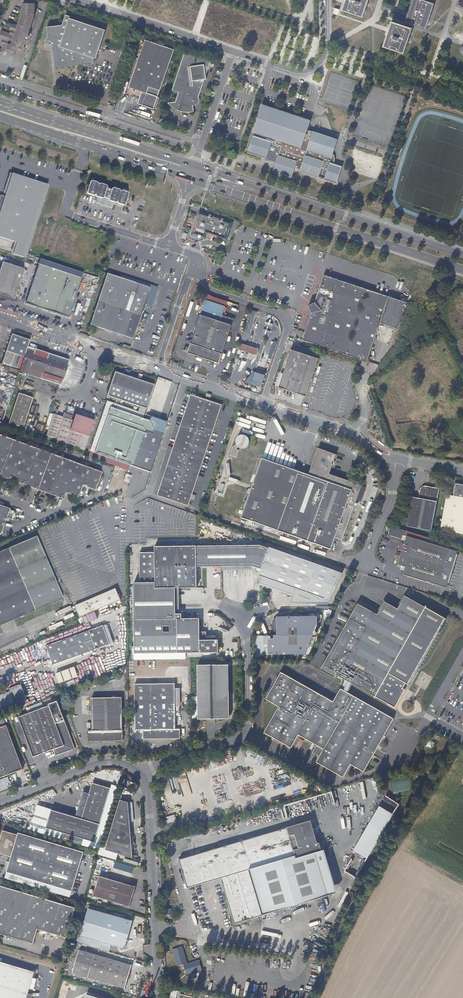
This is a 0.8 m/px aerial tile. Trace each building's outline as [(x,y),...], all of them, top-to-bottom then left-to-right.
[(345,1),(342,11),(362,19),(369,0),(346,0),(345,1)] [(408,13),(405,22),(425,29),(426,27),(429,18),(434,4),(423,0),(412,0),(408,13)] [(12,33),(10,37),(8,36),(0,34),(0,42),(1,43),(0,45),(0,46),(2,47),(1,52),(8,55),(9,52),(13,53),(12,56),(15,57),(16,56),(22,58),(28,38),(27,38),(32,20),(34,6),(21,6),(20,17),(15,34),(12,33)] [(72,17),(67,15),(63,26),(48,27),(49,36),(47,43),(53,45),(56,69),(94,65),(96,60),(98,60),(107,31),(71,19),(72,17)] [(411,30),(391,23),(388,30),(382,48),(402,55),(408,40),(411,30)] [(147,94),(143,105),(156,109),(160,99),(158,98),(175,51),(146,40),(129,88),(142,92),(147,94)] [(205,69),(209,68),(211,62),(186,53),(172,92),(179,94),(176,104),(168,104),(173,109),(177,111),(181,113),(187,114),(194,114),(193,107),(193,105),(199,104),(200,101),(199,99),(205,81),(207,81),(206,77),(205,69)] [(138,103),(143,105),(147,94),(142,92),(138,103)] [(334,162),(336,162),(336,160),(336,159),(335,157),(333,156),(338,140),(308,131),(311,121),(262,106),(253,133),(255,134),(253,138),(248,153),(267,159),(268,155),(271,156),(270,158),(270,160),(274,161),(273,162),(277,163),(274,172),(293,178),(295,169),(319,177),(319,178),(320,179),(322,180),(324,180),(326,179),(338,183),(343,168),(335,165),(333,165),(334,162)] [(14,174),(0,217),(0,238),(16,243),(12,254),(22,258),(46,185),(14,174)] [(98,182),(92,180),(90,181),(87,191),(88,193),(94,195),(95,194),(96,196),(97,196),(95,202),(101,204),(103,202),(106,203),(106,206),(112,208),(114,202),(115,202),(117,201),(118,203),(124,205),(125,204),(129,194),(128,192),(122,190),(120,191),(120,189),(116,188),(115,189),(104,185),(104,184),(101,183),(99,184),(98,182)] [(213,235),(225,238),(230,222),(220,219),(212,217),(212,216),(210,216),(201,213),(196,229),(207,233),(206,238),(212,240),(213,235)] [(2,262),(0,266),(0,294),(14,299),(24,269),(2,262)] [(81,278),(38,263),(25,303),(68,317),(81,278)] [(112,271),(110,270),(109,273),(108,273),(91,324),(135,339),(152,287),(112,274),(112,271)] [(384,308),(402,314),(407,300),(323,272),(314,299),(308,303),(311,311),(302,338),(367,360),(380,320),(384,308)] [(225,305),(202,297),(200,302),(203,304),(187,351),(219,362),(231,323),(220,320),(225,305)] [(398,326),(402,314),(384,308),(380,320),(398,326)] [(11,334),(6,351),(12,353),(21,356),(24,357),(27,347),(29,340),(11,334)] [(259,347),(251,345),(250,351),(257,353),(259,347)] [(69,361),(27,347),(20,372),(61,385),(69,361)] [(318,357),(293,348),(292,353),(289,352),(282,372),(285,373),(280,387),(305,395),(306,392),(308,387),(318,357)] [(21,356),(12,353),(10,355),(5,353),(1,364),(17,369),(21,356)] [(253,371),(245,382),(261,387),(264,375),(253,371)] [(154,385),(115,372),(108,395),(147,408),(154,385)] [(34,397),(19,392),(9,422),(24,427),(34,397)] [(221,404),(191,395),(158,495),(188,505),(221,404)] [(106,402),(105,405),(145,419),(146,415),(106,402)] [(132,471),(133,466),(146,470),(150,472),(166,423),(162,421),(151,418),(150,421),(145,419),(105,405),(89,455),(132,471)] [(86,417),(75,414),(73,420),(59,416),(53,414),(46,436),(85,449),(94,420),(86,417)] [(80,467),(81,465),(35,449),(34,450),(30,448),(30,447),(9,439),(8,440),(5,439),(5,438),(0,436),(0,477),(63,500),(65,494),(78,499),(83,488),(95,492),(103,473),(86,467),(85,469),(80,467)] [(232,448),(229,455),(236,458),(238,450),(235,449),(237,448),(238,449),(240,450),(242,450),(243,450),(245,449),(246,448),(247,448),(248,446),(248,445),(248,443),(248,441),(248,440),(247,439),(246,438),(245,437),(244,436),(242,436),(240,436),(238,437),(237,438),(236,439),(235,440),(235,441),(235,443),(235,444),(235,446),(232,448)] [(308,474),(261,458),(241,518),(331,550),(335,538),(342,540),(361,485),(328,474),(332,464),(330,463),(331,461),(332,461),(335,454),(317,448),(308,474)] [(446,494),(440,530),(462,534),(462,485),(455,483),(453,495),(446,494)] [(439,489),(425,486),(424,486),(423,486),(422,487),(421,487),(420,489),(418,498),(412,497),(406,526),(431,531),(439,489)] [(15,515),(14,512),(9,510),(9,509),(0,506),(0,534),(4,522),(6,517),(13,520),(15,515)] [(434,540),(392,527),(391,532),(406,537),(401,553),(399,560),(398,565),(401,566),(400,570),(404,571),(403,575),(439,586),(451,545),(434,540)] [(53,575),(50,568),(46,556),(42,547),(39,539),(38,536),(37,536),(30,539),(21,543),(8,549),(0,552),(0,625),(10,621),(25,615),(33,611),(50,604),(63,598),(58,587),(53,575)] [(196,577),(196,567),(196,546),(182,546),(168,546),(154,546),(154,552),(139,552),(139,573),(139,583),(154,582),(154,588),(174,588),(178,588),(196,588),(196,577)] [(256,568),(259,558),(263,547),(260,546),(201,546),(196,546),(196,567),(252,567),(256,568)] [(261,570),(268,549),(263,547),(259,558),(256,568),(261,570)] [(328,604),(342,573),(269,547),(268,549),(261,570),(259,575),(258,589),(260,590),(267,592),(272,595),(277,582),(295,588),(290,601),(289,605),(328,604)] [(175,613),(174,588),(154,588),(154,582),(139,583),(133,583),(134,614),(175,613)] [(290,601),(295,588),(277,582),(272,595),(290,601)] [(111,604),(121,600),(118,595),(115,587),(113,589),(104,593),(92,598),(91,598),(85,601),(75,605),(77,611),(80,617),(84,615),(92,612),(102,607),(111,604)] [(395,706),(403,691),(406,686),(409,688),(446,622),(426,610),(427,609),(426,608),(425,609),(405,598),(397,611),(384,604),(377,616),(357,605),(320,671),(334,679),(337,676),(345,681),(344,684),(347,686),(349,683),(375,698),(375,699),(376,699),(377,697),(391,706),(395,706)] [(313,636),(312,627),(317,627),(316,619),(312,619),(312,617),(280,617),(279,618),(276,618),(276,636),(273,636),(273,637),(267,638),(267,655),(274,655),(274,656),(306,655),(305,643),(311,642),(310,636),(313,636)] [(200,633),(200,621),(134,622),(134,638),(134,654),(147,654),(156,654),(179,654),(219,653),(219,641),(200,641),(200,633)] [(43,633),(56,627),(55,625),(42,630),(43,633)] [(53,665),(110,645),(103,626),(46,646),(53,665)] [(229,720),(229,666),(199,666),(199,721),(229,720)] [(77,677),(74,667),(55,674),(59,684),(73,679),(77,677)] [(98,671),(81,677),(83,681),(91,678),(92,681),(100,678),(98,671)] [(282,684),(286,678),(280,674),(276,681),(282,684)] [(312,709),(319,696),(286,678),(282,684),(276,681),(272,687),(284,694),(312,709)] [(77,686),(74,680),(63,684),(65,691),(77,686)] [(16,706),(15,703),(26,699),(24,693),(20,684),(9,689),(10,692),(0,696),(0,710),(1,712),(16,706)] [(176,729),(175,684),(135,684),(135,730),(144,730),(144,739),(180,739),(180,729),(176,729)] [(362,772),(392,720),(340,691),(333,704),(319,696),(312,709),(284,694),(272,687),(264,699),(279,707),(305,722),(297,735),(323,750),(316,763),(342,778),(349,765),(362,772)] [(405,693),(403,691),(395,706),(391,706),(396,709),(405,693)] [(39,692),(31,694),(33,701),(42,699),(39,692)] [(122,730),(122,717),(123,717),(123,712),(122,712),(121,698),(91,698),(92,720),(92,731),(87,731),(87,741),(123,741),(123,730),(122,730)] [(77,747),(59,702),(19,718),(35,757),(56,749),(58,755),(77,747)] [(297,735),(305,722),(279,707),(263,733),(290,749),(297,735)] [(9,725),(0,728),(0,779),(26,769),(9,725)] [(397,793),(412,789),(410,778),(394,782),(397,793)] [(264,780),(258,782),(261,789),(259,789),(261,794),(268,792),(264,780)] [(95,843),(112,786),(97,781),(96,784),(93,784),(90,794),(84,792),(76,817),(51,810),(46,828),(95,843)] [(133,859),(129,802),(121,799),(106,851),(133,859)] [(283,860),(292,858),(296,857),(296,859),(301,858),(306,856),(311,855),(317,853),(318,855),(323,854),(321,848),(320,843),(318,844),(317,841),(316,839),(314,832),(313,829),(312,824),(311,821),(305,823),(302,823),(295,826),(292,826),(286,828),(284,829),(276,831),(274,832),(266,834),(259,836),(257,837),(253,838),(251,839),(246,840),(242,841),(238,842),(235,843),(228,845),(221,847),(213,850),(207,852),(204,852),(200,854),(195,855),(183,858),(179,860),(180,862),(182,869),(184,877),(186,884),(187,889),(191,888),(197,886),(205,883),(210,882),(217,880),(221,879),(223,885),(226,894),(228,902),(230,910),(233,918),(235,924),(245,921),(256,918),(263,916),(255,888),(249,870),(257,868),(266,865),(270,864),(279,861),(283,860)] [(84,853),(18,834),(18,836),(3,831),(0,840),(0,854),(11,858),(7,872),(65,890),(72,892),(84,853)] [(334,892),(333,888),(330,878),(329,873),(325,861),(323,854),(318,855),(317,853),(311,855),(306,856),(301,858),(296,859),(296,857),(292,858),(283,860),(279,861),(270,864),(266,865),(257,868),(249,870),(255,888),(263,916),(267,914),(286,909),(305,903),(319,899),(329,896),(335,894),(334,892)] [(126,865),(125,871),(137,873),(138,868),(126,865)] [(130,907),(138,882),(102,871),(94,896),(130,907)] [(75,909),(0,886),(0,934),(34,945),(38,930),(66,939),(75,909)] [(132,922),(89,909),(81,936),(124,949),(129,933),(130,933),(132,926),(131,925),(132,922)] [(187,961),(183,947),(174,950),(177,963),(187,961)] [(126,988),(133,964),(95,954),(88,977),(126,988)] [(34,972),(0,962),(0,997),(27,997),(34,972)] [(199,971),(196,962),(188,964),(184,966),(187,974),(199,971)] [(179,989),(172,988),(170,997),(177,997),(179,989)]
